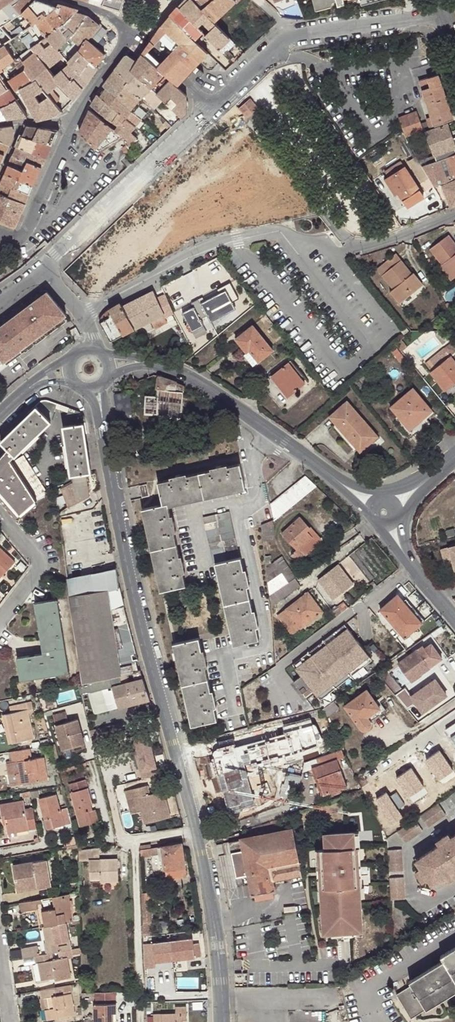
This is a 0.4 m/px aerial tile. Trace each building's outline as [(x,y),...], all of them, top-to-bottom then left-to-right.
[(2,26),(21,13),(14,5),(19,1),(20,0),(14,0),(0,9),(0,27),(2,26)] [(14,0),(0,0),(0,9),(14,0)] [(37,0),(20,0),(19,1),(14,5),(21,13),(23,12),(37,0)] [(40,1),(37,0),(23,12),(25,15),(40,1)] [(125,0),(105,0),(103,6),(121,12),(125,0)] [(231,40),(214,22),(202,9),(194,0),(185,0),(178,7),(203,32),(215,44),(220,50),(231,40)] [(202,9),(206,6),(200,0),(194,0),(202,9)] [(236,1),(236,0),(212,0),(206,6),(202,9),(214,22),(236,1)] [(316,10),(332,6),(333,0),(313,0),(316,10)] [(38,43),(47,37),(59,28),(66,22),(54,10),(57,7),(55,7),(40,1),(25,15),(34,25),(27,29),(38,43)] [(54,10),(66,22),(76,12),(77,13),(80,11),(59,4),(55,7),(57,7),(54,10)] [(203,32),(178,7),(170,15),(195,40),(203,32)] [(47,37),(58,49),(73,34),(90,16),(77,13),(76,12),(66,22),(59,28),(47,37)] [(195,40),(170,15),(163,23),(179,37),(198,53),(197,57),(204,65),(212,57),(195,40)] [(58,49),(69,61),(78,49),(87,39),(88,40),(89,39),(90,39),(102,26),(93,18),(92,19),(90,16),(73,34),(58,49)] [(179,37),(163,23),(161,25),(159,27),(150,41),(142,54),(165,75),(166,75),(169,78),(180,89),(181,90),(204,65),(197,57),(198,53),(179,37)] [(3,45),(9,41),(13,39),(2,26),(0,27),(0,48),(3,45)] [(60,83),(74,100),(83,90),(88,83),(69,61),(58,49),(47,37),(38,43),(31,48),(54,75),(54,76),(60,83)] [(87,39),(78,49),(97,66),(97,65),(105,54),(88,40),(87,39)] [(0,48),(0,64),(4,70),(14,62),(14,61),(3,45),(0,48)] [(14,62),(21,72),(25,69),(35,82),(38,80),(56,102),(60,99),(52,89),(60,83),(54,76),(54,75),(31,48),(20,57),(14,61),(14,62)] [(78,49),(69,61),(88,83),(90,79),(99,67),(97,65),(97,66),(78,49)] [(225,54),(230,60),(234,57),(228,51),(225,54)] [(165,75),(142,54),(137,63),(132,71),(139,78),(145,72),(149,76),(144,82),(151,88),(165,75)] [(132,71),(137,63),(127,55),(116,70),(129,81),(125,85),(141,100),(142,98),(151,88),(144,82),(149,76),(145,72),(139,78),(132,71)] [(9,80),(17,92),(21,90),(35,82),(25,69),(21,72),(9,80)] [(129,81),(116,70),(104,86),(108,89),(132,111),(141,100),(125,85),(129,81)] [(181,90),(180,89),(169,78),(160,87),(158,84),(166,75),(165,75),(151,88),(161,97),(164,101),(179,114),(188,105),(189,97),(181,90)] [(416,113),(398,119),(403,132),(401,133),(404,138),(452,120),(437,75),(418,81),(430,118),(425,119),(426,122),(420,124),(416,113)] [(9,88),(6,82),(4,80),(0,83),(0,94),(9,88)] [(35,82),(21,90),(26,100),(38,121),(53,117),(63,111),(56,102),(38,80),(35,82)] [(1,107),(8,104),(17,99),(9,88),(0,94),(0,105),(1,107)] [(161,97),(151,88),(142,98),(152,107),(161,97)] [(136,127),(143,120),(142,119),(132,111),(108,89),(101,97),(119,112),(129,121),(136,127)] [(101,97),(99,95),(93,106),(104,117),(112,122),(119,112),(101,97)] [(152,107),(142,98),(141,100),(132,111),(142,119),(152,107)] [(8,104),(1,107),(8,120),(27,116),(17,99),(8,104)] [(257,111),(249,101),(237,110),(245,120),(257,111)] [(183,117),(186,114),(188,112),(188,105),(179,114),(183,117)] [(100,153),(123,140),(121,136),(116,132),(100,119),(91,111),(91,112),(79,134),(100,153)] [(124,126),(129,121),(119,112),(112,122),(119,128),(122,124),(124,126)] [(123,140),(124,140),(136,127),(129,121),(124,126),(122,124),(119,128),(116,132),(121,136),(123,140)] [(418,163),(420,165),(454,153),(454,133),(451,134),(447,125),(426,133),(434,157),(418,163)] [(10,144),(15,134),(14,133),(13,127),(0,128),(0,140),(10,144)] [(23,135),(34,139),(39,128),(27,127),(23,135)] [(39,128),(34,139),(39,140),(53,144),(59,131),(39,128)] [(39,140),(34,139),(23,135),(18,146),(33,152),(39,140)] [(259,138),(256,140),(264,149),(268,145),(262,138),(260,137),(259,138)] [(10,144),(0,140),(0,152),(6,154),(10,144)] [(53,144),(39,140),(33,152),(47,157),(53,144)] [(18,146),(10,165),(24,170),(28,162),(33,152),(18,146)] [(28,162),(43,168),(47,157),(33,152),(28,162)] [(420,165),(421,167),(454,155),(454,153),(420,165)] [(433,187),(441,184),(454,179),(454,155),(421,167),(429,181),(433,187)] [(418,163),(415,157),(407,162),(421,185),(429,181),(421,167),(420,165),(418,163)] [(20,180),(35,186),(43,168),(28,162),(24,170),(10,165),(6,174),(20,180)] [(384,173),(388,178),(398,194),(402,201),(418,191),(400,163),(384,173)] [(6,174),(2,183),(16,188),(20,180),(6,174)] [(398,194),(388,178),(384,181),(394,197),(398,194)] [(449,208),(454,206),(454,179),(441,184),(443,190),(449,208)] [(16,188),(31,194),(35,186),(20,180),(16,188)] [(0,188),(0,192),(26,204),(31,194),(16,188),(2,183),(0,188)] [(433,187),(436,193),(443,190),(441,184),(433,187)] [(0,192),(0,220),(16,227),(26,204),(0,192)] [(448,234),(429,249),(441,264),(439,265),(451,279),(454,276),(454,243),(448,234)] [(94,245),(68,272),(84,286),(98,272),(97,271),(101,266),(98,263),(105,255),(94,245)] [(412,274),(396,254),(377,270),(393,290),(390,292),(399,304),(423,285),(413,273),(412,274)] [(194,307),(183,312),(192,333),(204,327),(201,320),(207,316),(210,322),(235,310),(231,302),(237,300),(230,285),(218,291),(220,295),(202,304),(200,300),(192,304),(194,307)] [(122,308),(134,330),(158,317),(159,317),(163,315),(164,316),(172,312),(171,309),(163,294),(155,298),(152,292),(122,308)] [(67,316),(56,304),(54,301),(47,294),(0,330),(0,368),(67,316)] [(99,322),(111,342),(134,330),(122,308),(119,304),(108,311),(103,315),(99,322)] [(235,339),(247,353),(250,352),(258,362),(273,351),(253,326),(235,339)] [(75,341),(82,338),(77,331),(77,329),(70,332),(75,341)] [(250,352),(247,353),(244,356),(252,367),(258,362),(250,352)] [(450,357),(430,373),(444,391),(454,383),(454,363),(450,357)] [(304,384),(289,364),(272,376),(288,396),(304,384)] [(162,378),(158,377),(156,390),(156,396),(144,395),(144,414),(155,415),(155,416),(181,419),(184,387),(177,385),(176,383),(162,378)] [(409,431),(432,411),(414,389),(390,408),(409,431)] [(129,399),(129,394),(114,395),(117,418),(136,416),(135,409),(137,408),(136,398),(129,399)] [(361,445),(374,433),(348,402),(329,417),(347,438),(351,435),(361,445)] [(46,403),(36,407),(51,422),(56,406),(46,403)] [(36,407),(1,441),(9,449),(16,456),(23,449),(39,434),(51,422),(36,407)] [(69,410),(64,424),(84,423),(79,413),(69,410)] [(71,476),(92,472),(88,451),(84,423),(64,424),(67,445),(70,467),(71,476)] [(41,436),(39,434),(23,449),(25,451),(27,449),(28,448),(41,436)] [(9,449),(0,459),(0,495),(18,516),(21,514),(23,516),(39,503),(36,501),(13,462),(11,460),(16,456),(9,449)] [(23,455),(13,462),(36,501),(49,495),(23,455)] [(211,471),(198,474),(203,497),(244,488),(239,465),(228,467),(227,464),(210,468),(211,471)] [(94,484),(92,472),(71,476),(73,482),(62,488),(68,507),(90,496),(89,485),(94,484)] [(203,497),(198,474),(187,476),(186,473),(169,477),(169,480),(158,482),(163,505),(167,505),(203,497)] [(274,520),(316,487),(316,486),(305,476),(270,504),(274,520)] [(148,496),(146,485),(140,486),(142,497),(148,496)] [(170,515),(167,505),(163,505),(145,509),(154,549),(177,544),(174,532),(176,532),(172,515),(170,515)] [(218,563),(240,559),(230,513),(204,518),(214,564),(218,563)] [(300,517),(282,534),(296,549),(291,554),(297,561),(304,554),(299,548),(311,536),(306,530),(309,528),(300,517)] [(271,520),(262,524),(266,533),(274,529),(271,520)] [(309,528),(306,530),(311,536),(299,548),(304,554),(305,555),(320,541),(319,537),(310,527),(309,528)] [(389,565),(367,542),(353,555),(357,560),(365,553),(370,559),(364,564),(368,569),(365,571),(374,580),(389,565)] [(154,549),(163,590),(185,585),(183,573),(185,573),(182,556),(179,556),(177,544),(154,549)] [(0,546),(0,578),(16,561),(0,546)] [(447,549),(450,564),(452,571),(454,571),(454,547),(447,549)] [(450,564),(447,549),(440,551),(443,566),(450,564)] [(243,569),(240,559),(218,563),(227,603),(250,598),(247,587),(249,586),(245,569),(243,569)] [(22,561),(17,566),(22,571),(27,565),(22,561)] [(318,579),(333,599),(349,587),(339,574),(343,571),(337,564),(318,579)] [(117,569),(116,566),(91,570),(92,574),(117,569)] [(111,677),(128,673),(142,670),(138,655),(134,638),(129,623),(124,603),(120,582),(117,569),(92,574),(68,579),(74,616),(78,645),(84,683),(90,681),(111,677)] [(339,574),(349,587),(353,584),(343,571),(339,574)] [(300,587),(295,578),(270,595),(272,606),(300,587)] [(322,612),(308,592),(278,615),(296,640),(304,634),(300,628),(322,612)] [(422,623),(397,594),(380,609),(404,638),(422,623)] [(227,603),(236,644),(259,639),(256,627),(259,627),(255,610),(252,610),(250,598),(227,603)] [(48,650),(65,647),(65,642),(58,599),(40,602),(48,650)] [(36,603),(43,651),(48,650),(40,602),(36,603)] [(372,660),(344,624),(292,665),(300,676),(293,682),(305,697),(313,692),(320,700),(372,660)] [(201,649),(198,639),(176,643),(185,683),(208,678),(205,667),(207,666),(203,649),(201,649)] [(417,649),(399,663),(412,681),(430,668),(429,666),(441,657),(431,643),(419,652),(417,649)] [(48,650),(43,651),(44,653),(18,657),(21,676),(68,668),(65,647),(48,650)] [(376,670),(376,671),(394,693),(401,687),(387,671),(396,665),(392,660),(376,670)] [(68,668),(21,676),(21,680),(69,672),(68,668)] [(130,682),(128,673),(111,677),(90,681),(92,691),(114,686),(119,707),(150,698),(145,678),(144,678),(130,682)] [(185,683),(194,724),(217,719),(214,707),(217,707),(213,690),(210,690),(208,678),(185,683)] [(411,697),(404,687),(395,694),(406,709),(415,703),(422,712),(446,695),(435,680),(411,697)] [(59,703),(78,699),(76,690),(57,694),(59,703)] [(367,717),(379,708),(367,690),(344,706),(360,728),(363,730),(365,731),(368,729),(370,727),(370,724),(370,721),(367,717)] [(323,708),(322,709),(328,716),(339,707),(334,701),(323,708)] [(19,712),(10,714),(3,715),(9,744),(34,738),(28,714),(27,709),(33,708),(31,702),(18,705),(19,712)] [(9,708),(10,714),(19,712),(18,705),(9,708)] [(382,712),(379,708),(367,717),(370,721),(382,712)] [(62,749),(71,747),(76,746),(77,751),(86,749),(78,719),(68,722),(65,711),(53,715),(62,749)] [(120,722),(106,726),(108,734),(109,734),(122,730),(120,722)] [(443,741),(451,753),(454,751),(454,723),(446,729),(450,736),(443,741)] [(106,726),(89,729),(91,739),(97,737),(108,734),(106,726)] [(209,753),(226,813),(255,805),(244,765),(317,746),(312,726),(209,753)] [(110,740),(124,737),(122,730),(109,734),(110,740)] [(150,742),(147,732),(131,736),(143,778),(158,774),(153,756),(154,755),(151,742),(150,742)] [(97,737),(100,745),(111,742),(110,740),(109,734),(108,734),(97,737)] [(91,739),(93,747),(100,745),(97,737),(91,739)] [(29,749),(11,752),(13,763),(15,763),(18,762),(20,773),(17,773),(19,784),(48,780),(43,752),(35,753),(36,758),(31,759),(30,754),(29,749)] [(304,763),(303,772),(312,770),(321,795),(346,786),(337,759),(344,757),(341,749),(329,753),(304,763)] [(439,751),(426,760),(439,779),(453,770),(439,751)] [(411,768),(397,777),(409,796),(424,787),(411,768)] [(88,806),(91,805),(93,804),(86,780),(69,784),(80,826),(93,823),(88,806)] [(143,808),(141,809),(144,823),(171,816),(164,790),(149,793),(147,784),(125,790),(127,800),(133,798),(138,797),(139,804),(142,804),(143,808)] [(386,793),(376,799),(382,808),(381,809),(391,824),(402,816),(398,809),(404,805),(396,793),(389,798),(386,793)] [(72,822),(68,807),(61,809),(57,795),(39,799),(48,829),(72,822)] [(137,810),(141,809),(143,808),(142,804),(139,804),(138,797),(133,798),(137,810)] [(33,807),(24,809),(23,800),(0,804),(0,805),(2,819),(6,819),(6,823),(8,833),(18,832),(17,829),(28,827),(28,829),(37,828),(33,807)] [(445,814),(437,803),(419,816),(427,827),(445,814)] [(93,810),(91,805),(88,806),(93,823),(98,822),(95,810),(93,810)] [(421,831),(414,819),(396,831),(403,843),(421,831)] [(219,858),(225,889),(250,884),(252,895),(275,891),(273,880),(302,875),(292,829),(241,839),(242,840),(223,844),(225,857),(219,858)] [(350,928),(363,927),(360,889),(358,889),(357,877),(359,877),(357,850),(355,850),(353,829),(324,832),(325,847),(320,847),(321,853),(319,853),(321,880),(323,880),(324,892),(322,892),(325,930),(339,930),(338,926),(350,925),(350,928)] [(439,845),(451,837),(448,833),(436,841),(439,845)] [(451,837),(439,845),(416,861),(421,868),(428,879),(432,885),(444,878),(454,870),(454,834),(451,837)] [(183,842),(159,847),(161,854),(162,861),(165,861),(166,868),(169,867),(171,877),(184,875),(183,871),(187,871),(183,842)] [(99,847),(78,850),(79,859),(89,859),(90,882),(118,880),(118,857),(100,858),(99,847)] [(152,848),(140,850),(141,857),(161,854),(159,847),(152,848)] [(401,849),(387,850),(389,872),(403,871),(401,849)] [(13,866),(17,888),(29,886),(29,883),(38,882),(39,887),(51,885),(47,860),(13,866)] [(428,879),(421,868),(415,871),(423,882),(428,879)] [(444,878),(448,883),(454,878),(454,870),(444,878)] [(390,878),(392,899),(405,898),(403,877),(390,878)] [(29,886),(17,888),(18,891),(39,887),(38,882),(29,883),(29,886)] [(150,892),(141,893),(142,923),(149,923),(148,907),(151,907),(150,892)] [(68,893),(21,903),(22,912),(38,908),(43,908),(46,926),(66,922),(73,920),(68,893)] [(53,952),(71,948),(66,922),(46,926),(43,926),(46,942),(51,941),(53,952)] [(171,941),(174,960),(200,957),(198,944),(190,945),(189,939),(171,941)] [(147,963),(174,960),(171,941),(154,943),(154,949),(146,950),(147,963)] [(22,950),(24,958),(35,955),(40,955),(38,946),(22,950)] [(440,955),(443,960),(454,980),(454,946),(440,955)] [(376,956),(373,951),(364,957),(367,961),(376,956)] [(51,952),(48,953),(40,955),(35,955),(38,969),(41,968),(43,980),(51,978),(55,977),(56,979),(71,977),(67,958),(53,961),(51,952)] [(409,981),(411,985),(426,1009),(454,991),(454,980),(443,960),(409,981)] [(235,974),(235,987),(249,987),(248,974),(235,974)] [(71,985),(40,990),(41,998),(44,998),(47,997),(49,1009),(46,1010),(48,1020),(75,1014),(71,993),(73,993),(71,985)] [(426,1009),(411,985),(396,995),(411,1018),(426,1009)] [(94,993),(95,1021),(113,1021),(113,1013),(116,1013),(116,992),(94,993)] [(187,1007),(176,1007),(176,1014),(154,1015),(154,1021),(188,1021),(187,1007)]
